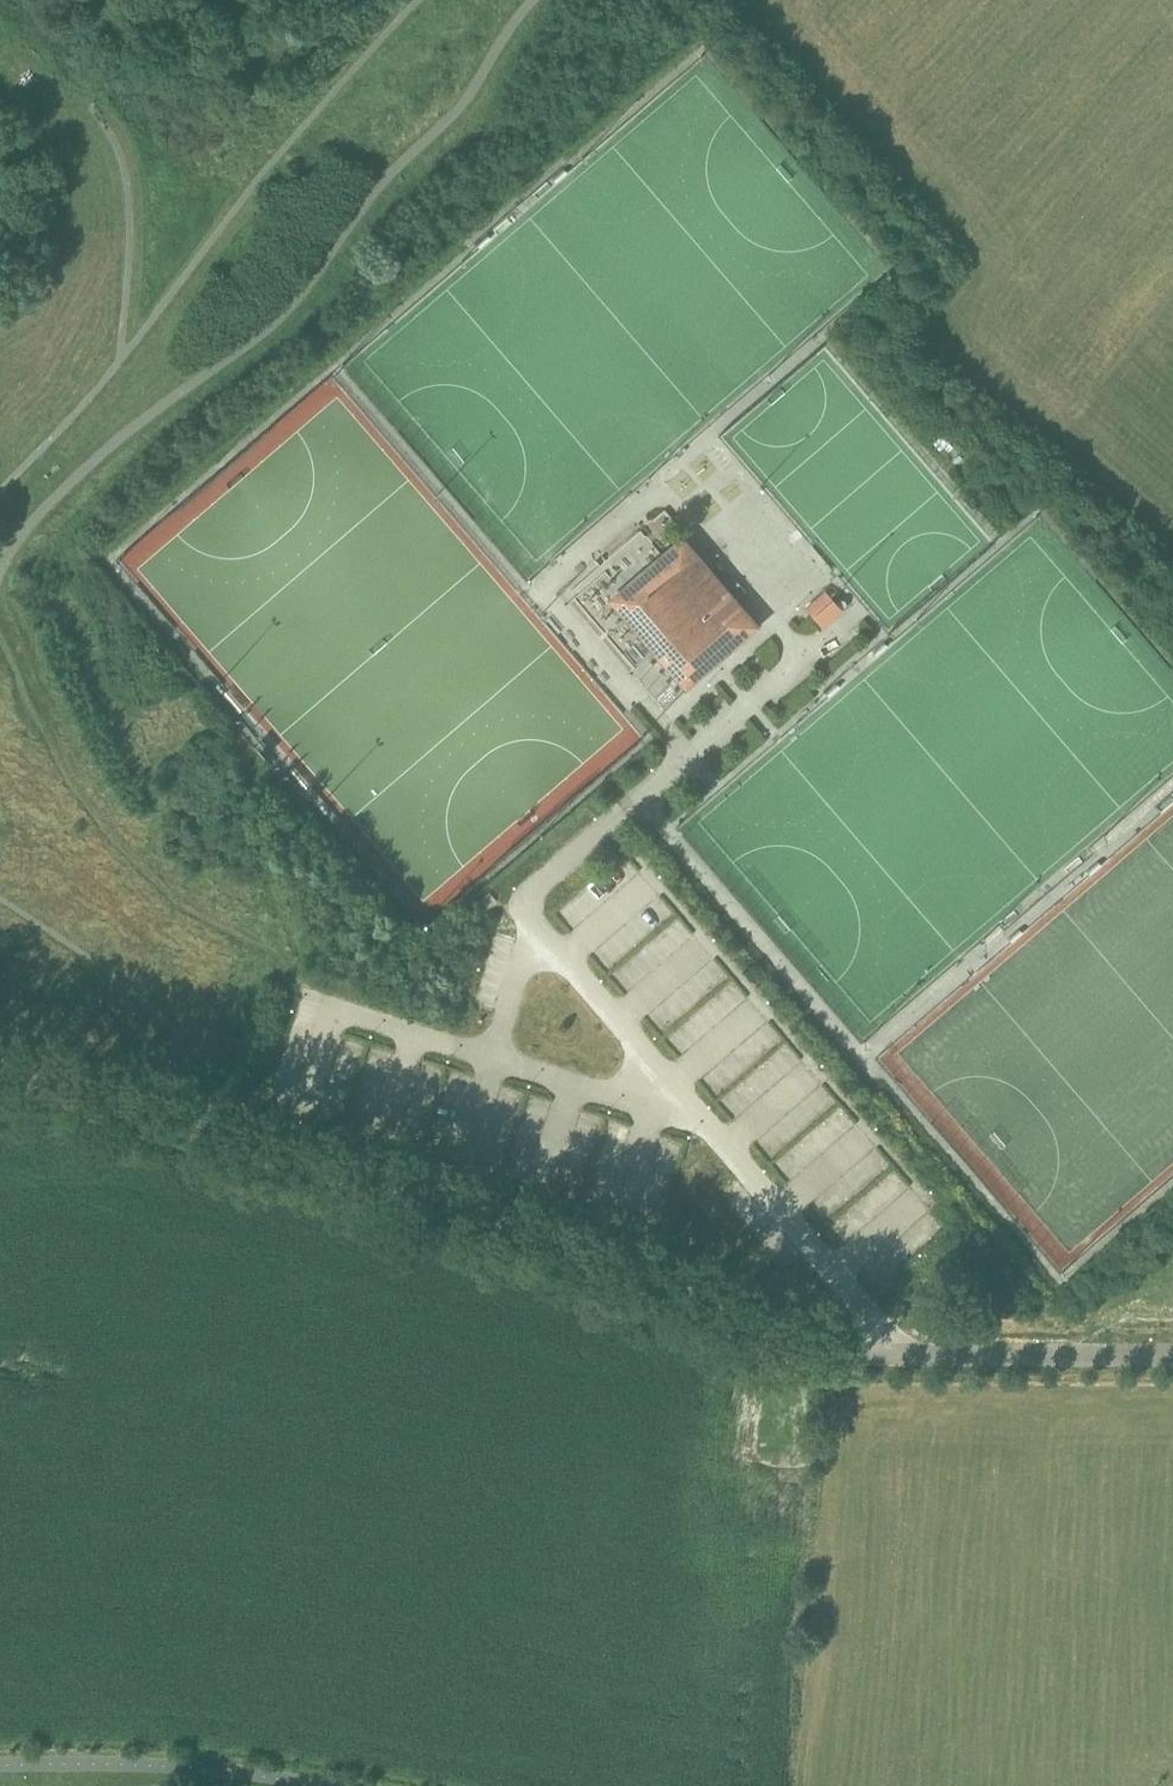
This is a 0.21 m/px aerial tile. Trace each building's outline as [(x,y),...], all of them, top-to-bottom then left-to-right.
[(687,685),(754,627),(682,544),(631,587),(646,604),(629,618),(687,685)] [(840,610),(826,592),(807,608),(813,615),(816,619),(822,626),(823,627),(841,611),(840,610)]
